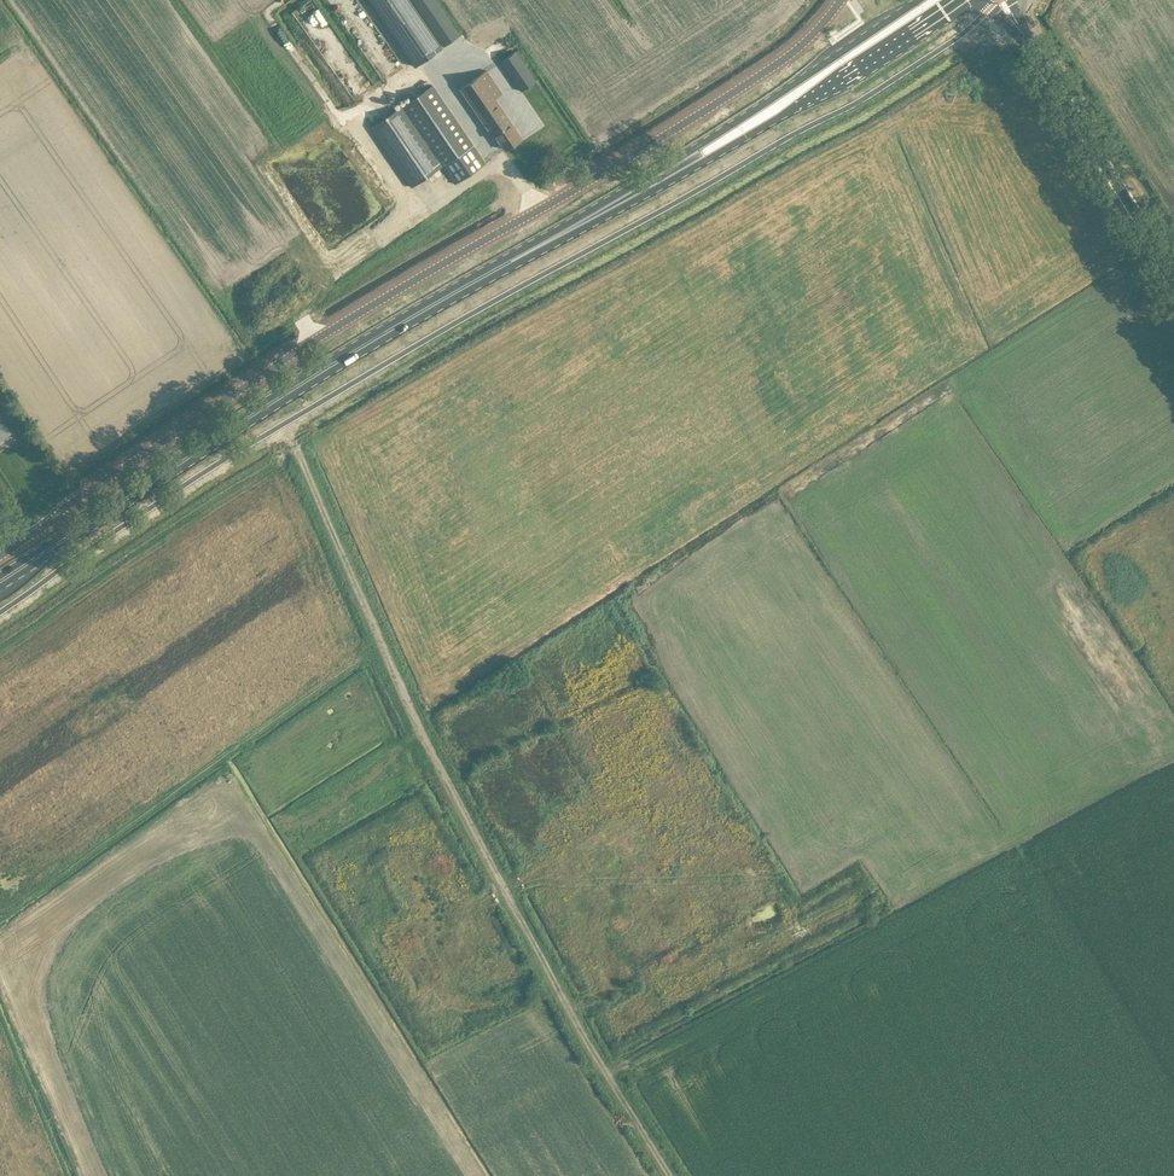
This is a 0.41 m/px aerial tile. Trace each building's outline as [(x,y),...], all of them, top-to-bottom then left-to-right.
[(265,15),(289,0),(255,0),(265,15)] [(306,17),(319,9),(313,0),(310,0),(299,7),(306,17)] [(414,65),(443,46),(412,0),(370,0),(414,65)] [(443,45),(460,34),(437,0),(413,0),(443,45)] [(967,19),(975,16),(970,5),(962,8),(967,19)] [(500,61),(521,90),(537,80),(516,50),(500,61)] [(494,133),(505,149),(522,138),(495,98),(502,93),(487,70),(460,87),(492,134),(494,133)] [(371,126),(412,186),(443,165),(455,183),(486,162),(433,84),(371,126)] [(12,432),(0,413),(0,439),(12,432)]
